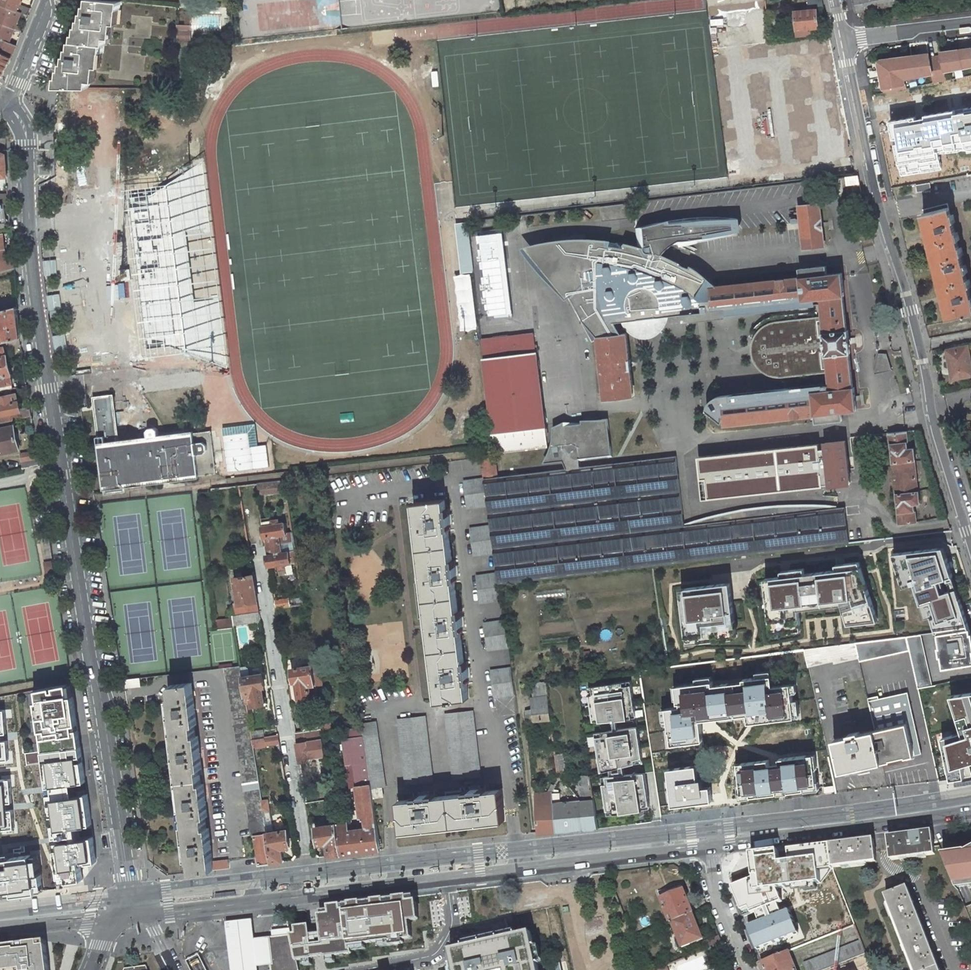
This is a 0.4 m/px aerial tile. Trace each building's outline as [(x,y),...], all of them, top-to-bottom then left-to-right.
[(0,2),(0,3),(1,3),(22,12),(29,15),(32,8),(20,4),(22,0),(1,0),(0,2)] [(107,0),(89,0),(89,5),(86,5),(85,12),(83,12),(83,20),(80,19),(80,26),(78,26),(77,34),(75,34),(74,41),(72,41),(71,49),(69,48),(68,56),(66,56),(65,63),(63,63),(63,70),(61,70),(60,77),(58,77),(57,87),(68,87),(79,88),(89,88),(90,80),(92,81),(93,73),(95,73),(96,66),(98,66),(99,59),(101,59),(101,52),(104,52),(104,45),(107,45),(107,37),(109,37),(110,29),(112,30),(113,23),(115,23),(116,16),(118,16),(119,9),(121,9),(121,1),(107,0)] [(243,10),(238,10),(241,40),(502,12),(502,0),(242,0),(243,10)] [(898,0),(853,0),(855,12),(899,4),(898,0)] [(16,29),(22,12),(1,3),(0,6),(0,22),(16,29)] [(815,10),(815,7),(808,7),(804,8),(804,11),(795,12),(797,35),(811,34),(810,29),(818,28),(817,10),(815,10)] [(10,42),(16,29),(0,22),(0,37),(10,42)] [(177,40),(187,41),(187,25),(177,25),(177,40)] [(12,57),(17,45),(10,42),(0,37),(0,51),(12,57)] [(970,66),(970,49),(941,53),(941,56),(929,58),(929,54),(880,60),(878,62),(884,93),(906,89),(904,79),(933,73),(934,83),(947,81),(946,71),(970,66)] [(0,80),(9,63),(12,57),(0,51),(0,80)] [(887,124),(897,179),(941,171),(938,155),(966,150),(966,153),(970,152),(970,109),(887,124)] [(74,162),(75,174),(91,173),(90,161),(74,162)] [(860,183),(858,175),(846,177),(847,185),(852,184),(860,183)] [(855,198),(863,196),(860,183),(852,184),(855,198)] [(931,189),(930,183),(917,185),(918,192),(931,189)] [(824,247),(819,204),(799,206),(804,249),(824,247)] [(923,214),(949,319),(970,314),(970,292),(950,207),(923,214)] [(740,232),(737,218),(723,216),(709,217),(691,218),(676,220),(664,222),(646,227),(646,231),(646,235),(647,240),(648,242),(649,243),(652,243),(653,242),(658,243),(659,244),(659,245),(660,247),(658,248),(657,250),(654,252),(651,252),(647,252),(643,252),(641,251),(640,250),(639,249),(616,242),(615,245),(615,247),(642,255),(642,258),(643,264),(643,270),(642,272),(650,275),(651,272),(652,269),(654,266),(658,261),(659,261),(659,260),(664,253),(668,248),(676,243),(686,243),(698,241),(712,239),(727,236),(740,232)] [(467,222),(456,223),(461,273),(473,272),(467,222)] [(647,240),(646,235),(646,231),(646,227),(635,228),(640,246),(639,247),(639,249),(640,250),(641,251),(643,252),(647,252),(651,252),(654,252),(657,250),(658,248),(660,247),(659,245),(659,244),(658,243),(653,242),(652,243),(649,243),(648,242),(647,240)] [(4,233),(0,233),(0,273),(15,269),(15,268),(14,268),(13,260),(7,260),(4,233)] [(777,382),(783,382),(822,378),(823,384),(823,390),(722,401),(721,395),(718,396),(715,397),(711,400),(709,403),(706,409),(717,418),(724,417),(725,424),(815,414),(816,423),(843,420),(842,412),(857,410),(855,387),(853,387),(850,353),(851,353),(849,330),(847,330),(844,296),(845,296),(842,273),(827,275),(826,266),(800,269),(801,277),(715,287),(706,281),(680,269),(658,261),(654,266),(652,269),(651,272),(650,275),(642,272),(643,270),(643,264),(642,258),(642,255),(615,247),(615,245),(616,242),(592,239),(584,239),(574,238),(561,240),(524,246),(538,264),(562,292),(599,340),(605,399),(633,396),(630,370),(632,369),(631,360),(629,360),(626,333),(622,334),(620,330),(615,322),(621,321),(625,328),(630,334),(637,338),(645,340),(653,338),(661,333),(666,326),(669,321),(669,316),(683,314),(684,322),(705,319),(704,317),(704,311),(820,299),(821,304),(822,311),(775,316),(767,319),(762,322),(757,326),(752,331),(749,337),(749,339),(747,346),(747,354),(749,361),(752,367),(754,369),(756,372),(758,374),(765,378),(769,380),(777,382)] [(704,317),(821,304),(820,299),(704,311),(704,317)] [(16,307),(0,312),(0,343),(20,338),(16,307)] [(495,448),(495,452),(548,446),(534,333),(482,340),(495,448)] [(947,350),(952,379),(970,376),(968,361),(970,361),(968,346),(947,350)] [(10,365),(8,355),(6,356),(4,348),(0,349),(0,367),(10,365)] [(892,370),(886,353),(879,353),(875,373),(892,370)] [(10,365),(0,367),(0,386),(12,383),(11,375),(12,374),(10,365)] [(722,401),(823,390),(823,384),(721,395),(722,401)] [(906,390),(891,394),(895,408),(910,403),(906,390)] [(16,394),(0,397),(0,422),(0,423),(32,416),(31,409),(21,411),(19,401),(18,402),(16,394)] [(124,490),(123,485),(129,485),(128,474),(122,475),(120,463),(126,462),(125,452),(119,453),(115,425),(112,426),(110,411),(113,410),(112,396),(94,398),(106,492),(124,490)] [(612,457),(608,420),(552,427),(553,429),(554,434),(553,446),(550,454),(547,460),(545,463),(563,461),(567,469),(580,467),(579,460),(612,457)] [(222,427),(228,471),(270,466),(266,444),(259,445),(255,422),(222,427)] [(19,449),(19,448),(20,446),(19,442),(17,440),(14,426),(0,429),(0,454),(19,449)] [(217,473),(211,431),(159,437),(158,429),(155,427),(149,428),(147,431),(148,439),(142,439),(148,482),(217,473)] [(906,432),(890,434),(899,524),(916,522),(914,504),(920,503),(919,490),(917,491),(914,460),(915,460),(914,447),(908,448),(906,432)] [(660,437),(661,450),(676,450),(676,437),(660,437)] [(866,452),(864,437),(851,439),(852,453),(866,452)] [(129,485),(148,482),(142,439),(124,442),(125,452),(126,462),(128,474),(129,485)] [(712,465),(701,466),(705,496),(716,495),(715,488),(734,486),(733,485),(788,479),(788,480),(818,477),(818,482),(830,481),(830,486),(850,483),(846,441),(826,443),(827,453),(786,458),(786,459),(731,465),(731,464),(713,466),(712,465)] [(481,458),(483,477),(484,477),(497,476),(496,467),(497,467),(496,460),(495,460),(493,448),(481,449),(482,457),(481,458)] [(24,468),(39,465),(37,451),(22,453),(23,461),(24,468)] [(499,584),(653,566),(849,543),(845,508),(837,509),(803,513),(802,506),(779,507),(757,509),(735,512),(711,518),(711,524),(692,526),(684,527),(682,512),(679,479),(676,456),(580,467),(567,469),(484,479),(499,584)] [(484,478),(464,481),(468,508),(488,505),(484,478)] [(679,479),(682,512),(690,511),(686,479),(679,479)] [(277,492),(286,491),(284,480),(275,481),(277,492)] [(275,481),(257,484),(259,494),(277,492),(275,481)] [(445,499),(414,503),(438,702),(468,698),(466,683),(469,683),(469,676),(472,675),(471,667),(468,667),(467,662),(464,662),(460,632),(463,632),(463,625),(466,624),(465,616),(462,616),(461,611),(458,611),(454,582),(457,581),(456,574),(460,574),(459,565),(455,565),(455,560),(452,560),(448,530),(451,530),(450,523),(453,522),(452,514),(449,514),(449,509),(446,509),(445,499)] [(267,537),(269,546),(294,542),(292,532),(288,533),(286,522),(279,523),(279,519),(273,520),(273,518),(263,520),(264,526),(263,527),(264,536),(265,537),(267,537)] [(711,518),(691,524),(692,526),(711,524),(711,518)] [(490,525),(471,528),(474,556),(494,553),(490,525)] [(294,542),(269,546),(270,555),(268,555),(267,556),(269,565),(270,566),(279,565),(280,569),(286,568),(286,564),(297,562),(294,542)] [(968,628),(967,626),(943,549),(893,555),(903,588),(914,586),(925,620),(930,619),(937,633),(968,628)] [(782,576),(765,578),(772,634),(801,630),(799,609),(842,605),(849,624),(878,621),(864,574),(860,561),(836,564),(836,570),(806,574),(805,568),(782,571),(782,576)] [(497,573),(477,575),(481,603),(501,600),(497,573)] [(259,612),(254,575),(235,578),(238,603),(235,604),(237,615),(259,612)] [(731,583),(680,588),(688,643),(737,638),(731,583)] [(289,598),(275,600),(277,608),(291,606),(289,598)] [(894,610),(896,621),(906,620),(905,609),(894,610)] [(259,612),(237,615),(232,616),(233,618),(234,626),(261,622),(259,612)] [(234,628),(234,626),(233,618),(218,620),(219,630),(234,628)] [(504,620),(484,623),(488,650),(508,648),(504,620)] [(943,668),(970,664),(970,641),(968,628),(938,634),(940,648),(938,648),(940,657),(941,657),(943,668)] [(931,686),(931,684),(920,635),(907,636),(909,650),(918,688),(931,686)] [(856,643),(859,657),(860,661),(909,650),(907,636),(899,637),(856,643)] [(834,663),(859,657),(856,643),(804,649),(807,662),(808,666),(833,660),(834,663)] [(315,684),(323,683),(320,665),(313,666),(315,684)] [(225,668),(251,835),(254,835),(266,833),(263,812),(262,801),(254,748),(252,739),(246,703),(241,671),(240,666),(225,668)] [(315,684),(313,666),(293,669),(295,682),(297,682),(299,698),(311,696),(311,694),(316,693),(315,684)] [(511,667),(491,670),(495,698),(514,695),(511,667)] [(263,687),(265,687),(263,674),(249,676),(248,670),(241,671),(246,703),(253,702),(253,705),(265,704),(263,687)] [(677,686),(679,706),(667,708),(672,745),(704,741),(701,720),(748,714),(749,722),(795,717),(791,684),(773,686),(772,676),(744,679),(745,682),(713,685),(712,682),(677,686)] [(126,679),(127,688),(141,686),(140,678),(126,679)] [(80,736),(79,732),(75,733),(75,727),(78,727),(71,681),(65,680),(36,686),(39,702),(36,702),(38,721),(39,728),(41,742),(42,749),(42,752),(45,752),(63,749),(77,748),(76,737),(80,736)] [(631,681),(588,687),(593,721),(636,717),(631,681)] [(527,722),(551,720),(546,682),(532,684),(534,698),(531,699),(532,709),(532,710),(526,711),(527,722)] [(197,725),(192,683),(171,685),(172,697),(171,697),(190,861),(191,861),(192,872),(214,870),(209,828),(206,828),(205,817),(207,817),(203,784),(201,784),(199,769),(202,769),(198,736),(196,736),(194,725),(197,725)] [(954,693),(965,729),(944,735),(955,777),(968,775),(965,762),(970,760),(970,690),(954,693)] [(906,757),(922,753),(908,693),(869,701),(875,730),(883,762),(891,760),(891,759),(906,756),(906,757)] [(481,776),(473,710),(446,714),(453,779),(481,776)] [(433,781),(426,716),(398,719),(406,784),(433,781)] [(322,728),(321,723),(321,721),(303,723),(305,731),(322,728)] [(363,736),(368,764),(371,789),(382,787),(386,787),(376,721),(362,723),(363,727),(362,727),(363,736)] [(334,731),(332,722),(321,723),(322,728),(323,733),(334,731)] [(363,736),(362,727),(342,730),(343,738),(363,736)] [(638,727),(595,733),(601,773),(635,763),(643,763),(638,727)] [(296,733),(297,741),(323,736),(323,733),(322,728),(305,731),(296,733)] [(883,762),(875,730),(859,734),(859,732),(848,734),(849,737),(838,739),(840,750),(836,751),(841,772),(850,770),(849,769),(874,763),(874,764),(883,762)] [(254,748),(256,748),(280,743),(279,735),(252,739),(254,748)] [(368,764),(363,736),(343,738),(347,767),(368,764)] [(49,783),(82,779),(77,748),(45,752),(49,783)] [(818,789),(814,754),(780,758),(780,763),(770,764),(769,760),(736,763),(739,798),(818,789)] [(371,789),(368,764),(347,767),(350,787),(356,786),(361,821),(367,820),(368,828),(362,829),(365,852),(381,850),(373,798),(371,789)] [(697,765),(669,768),(673,806),(713,801),(711,787),(704,788),(703,779),(699,779),(697,765)] [(608,815),(650,808),(644,773),(602,777),(608,815)] [(582,795),(592,794),(591,774),(580,775),(582,795)] [(12,825),(9,778),(0,779),(0,826),(12,825)] [(399,801),(402,832),(504,821),(501,790),(486,792),(485,789),(478,789),(478,786),(469,787),(470,790),(464,791),(465,794),(435,797),(435,794),(427,795),(427,792),(418,793),(419,796),(413,797),(414,800),(399,801)] [(382,787),(371,789),(373,798),(383,796),(382,787)] [(49,795),(53,827),(90,822),(87,791),(49,795)] [(553,802),(552,791),(534,792),(538,835),(556,833),(553,802)] [(778,796),(779,808),(794,807),(793,795),(778,796)] [(594,799),(581,800),(584,830),(598,829),(594,799)] [(581,800),(553,802),(556,833),(584,830),(581,800)] [(704,803),(705,817),(720,816),(719,802),(704,803)] [(266,833),(272,832),(269,811),(263,812),(266,833)] [(331,814),(333,824),(316,827),(319,845),(327,844),(329,856),(341,855),(336,824),(335,814),(331,814)] [(349,831),(348,823),(336,824),(341,855),(357,853),(354,830),(349,831)] [(266,833),(271,863),(284,861),(282,848),(290,847),(287,829),(272,832),(266,833)] [(357,853),(365,852),(362,829),(354,830),(357,853)] [(935,854),(932,831),(889,837),(892,860),(935,854)] [(90,832),(58,836),(58,843),(52,843),(56,873),(64,871),(65,878),(83,876),(80,861),(96,858),(90,832)] [(271,863),(266,833),(254,835),(259,865),(271,863)] [(877,862),(874,839),(830,844),(833,867),(877,862)] [(833,867),(830,844),(788,849),(789,862),(778,863),(776,850),(751,854),(754,874),(764,872),(766,886),(770,899),(773,900),(775,906),(777,905),(779,902),(774,889),(784,888),(783,879),(791,878),(792,887),(802,886),(802,892),(816,890),(815,884),(818,884),(820,884),(819,871),(834,869),(833,867)] [(44,886),(39,855),(32,851),(8,854),(9,863),(0,864),(0,892),(44,886)] [(966,853),(966,852),(943,855),(956,885),(970,883),(970,852),(966,853)] [(764,872),(754,874),(754,878),(731,887),(743,918),(755,913),(759,924),(747,928),(756,952),(799,936),(790,912),(781,915),(777,905),(775,906),(773,900),(770,899),(766,886),(764,872)] [(907,886),(886,895),(915,969),(940,969),(907,886)] [(672,922),(693,913),(683,889),(661,898),(670,922),(672,922)] [(323,912),(321,912),(323,931),(313,932),(312,923),(297,925),(298,932),(293,932),(294,936),(291,936),(297,960),(304,959),(304,966),(314,965),(313,958),(316,958),(316,956),(329,956),(329,960),(337,960),(337,955),(354,954),(354,948),(368,947),(368,942),(375,941),(375,937),(387,937),(387,943),(407,942),(407,937),(416,936),(415,932),(412,932),(411,920),(421,918),(420,897),(418,898),(417,893),(410,894),(410,893),(397,894),(397,895),(388,897),(388,896),(375,897),(375,898),(364,900),(364,898),(351,900),(351,901),(343,903),(343,901),(330,903),(331,908),(323,909),(323,912)] [(600,905),(608,904),(607,895),(599,896),(600,905)] [(682,947),(703,939),(693,913),(672,922),(682,947)] [(253,919),(226,922),(226,928),(231,969),(258,969),(258,967),(272,965),(269,939),(269,937),(255,939),(254,925),(253,919)] [(269,939),(272,965),(273,969),(299,969),(297,960),(291,936),(287,937),(286,928),(272,929),(272,938),(269,939)] [(454,946),(459,969),(543,969),(543,967),(535,930),(454,946)] [(708,942),(710,948),(723,943),(720,936),(710,940),(708,942)] [(46,941),(33,943),(0,947),(0,969),(50,969),(46,941)] [(865,952),(861,941),(804,963),(807,969),(821,969),(841,962),(865,952)] [(791,956),(788,951),(762,961),(764,967),(791,956)] [(601,969),(617,969),(614,956),(598,959),(601,969)] [(791,956),(764,967),(765,969),(796,969),(791,956)] [(677,969),(707,969),(706,957),(676,961),(677,969)]
